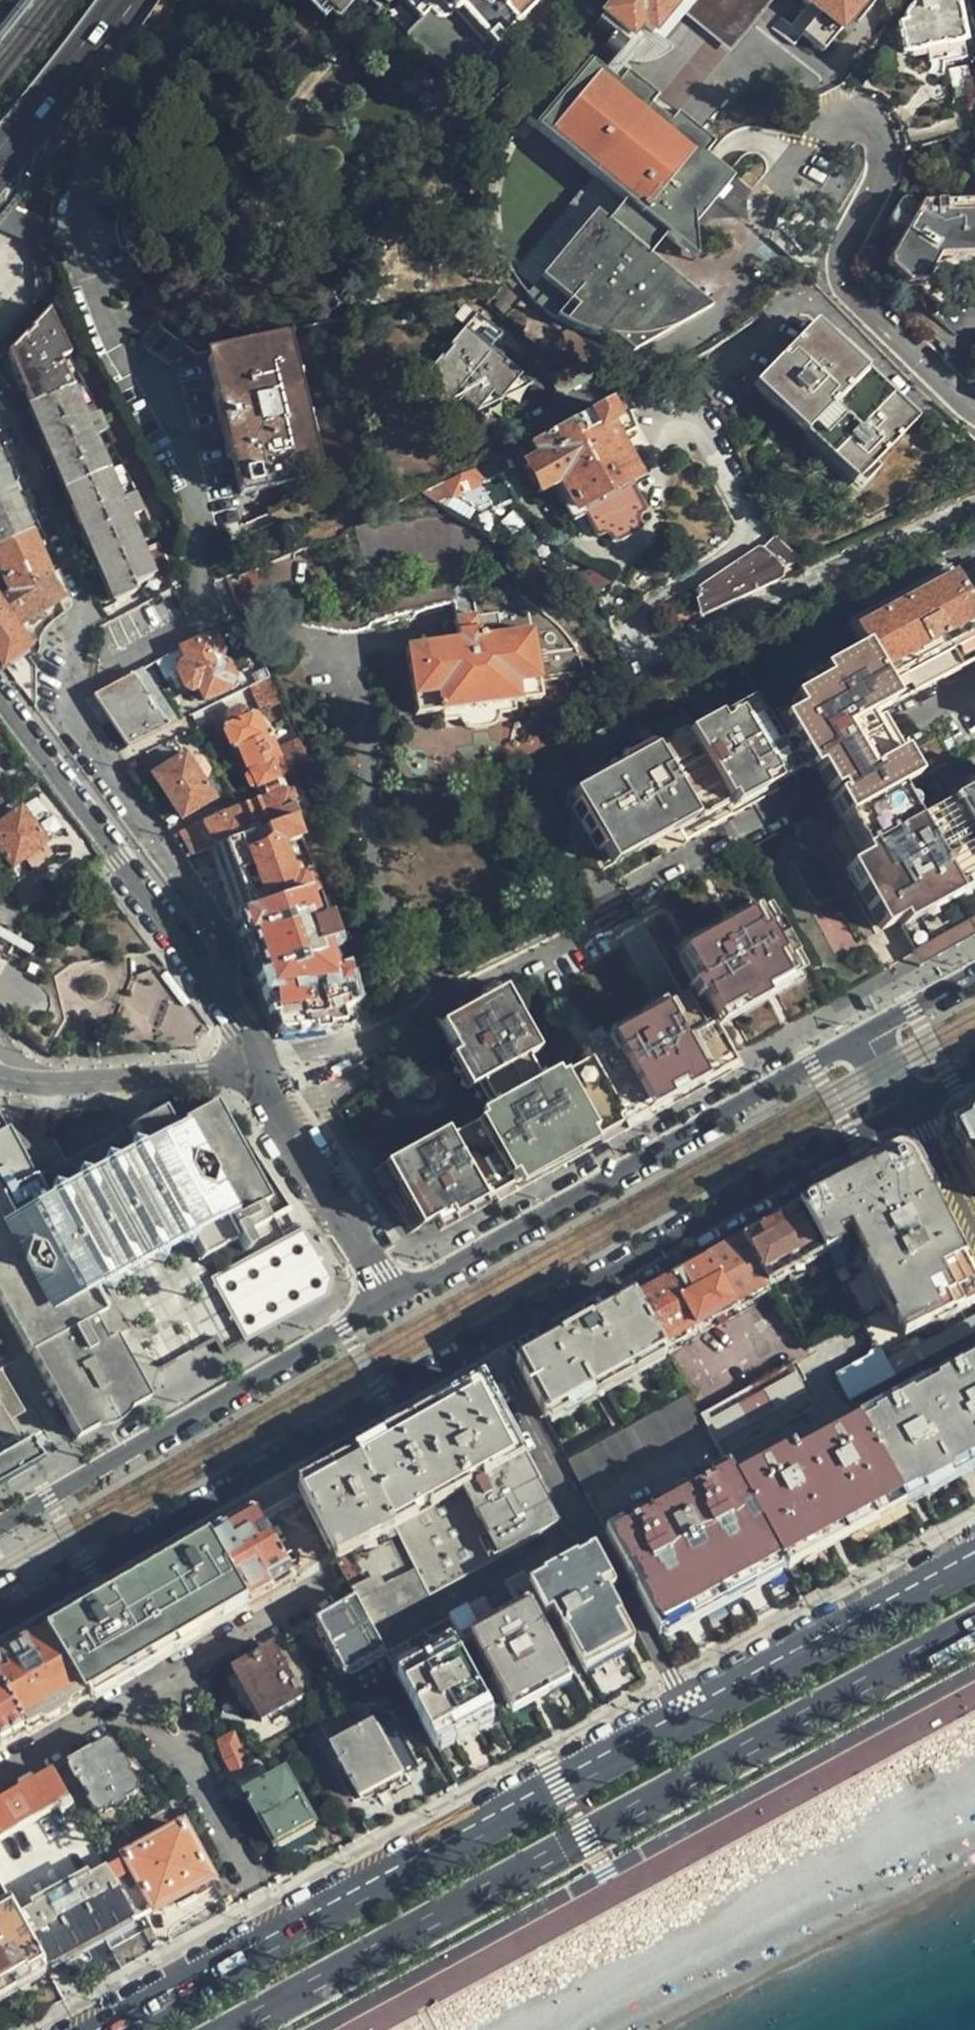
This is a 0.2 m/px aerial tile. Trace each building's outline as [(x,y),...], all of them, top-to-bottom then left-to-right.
[(289,1),(288,0),(276,0),(269,10),(278,16),(289,1)] [(296,1),(320,24),(327,18),(334,24),(353,5),(357,0),(297,0),(296,1)] [(353,5),(374,25),(385,14),(383,11),(371,0),(357,0),(353,5)] [(383,11),(393,0),(371,0),(383,11)] [(419,20),(422,23),(411,33),(459,79),(491,46),(494,49),(537,4),(532,0),(398,0),(419,20)] [(601,15),(629,38),(642,23),(653,32),(680,0),(614,0),(601,15)] [(821,11),(803,31),(824,49),(865,0),(807,0),(821,11)] [(953,0),(925,0),(916,1),(901,18),(903,26),(896,27),(902,57),(963,45),(953,0)] [(454,89),(494,49),(491,46),(459,79),(411,33),(422,23),(419,20),(402,38),(454,89)] [(692,206),(724,165),(702,146),(709,134),(623,67),(614,77),(591,60),(542,123),(578,152),(513,239),(551,268),(538,284),(546,291),(553,297),(561,302),(570,307),(580,313),(588,317),(597,320),(606,324),(616,326),(626,328),(635,329),(645,328),(654,327),(665,324),(676,320),(686,317),(698,312),(711,305),(722,298),(660,248),(677,227),(697,241),(692,206)] [(502,81),(491,90),(496,95),(506,86),(502,81)] [(39,297),(50,285),(46,235),(52,197),(30,184),(9,208),(33,222),(32,244),(36,245),(34,295),(39,297)] [(914,206),(881,269),(900,290),(920,288),(920,276),(940,258),(974,255),(974,203),(914,206)] [(57,363),(71,357),(47,309),(5,357),(12,371),(16,382),(57,363)] [(875,392),(862,378),(872,367),(835,330),(829,336),(814,322),(753,386),(856,484),(924,415),(886,380),(875,392)] [(536,386),(477,329),(474,330),(472,330),(421,379),(449,406),(464,391),(475,400),(490,386),(508,401),(536,386)] [(242,492),(315,475),(282,339),(209,357),(242,492)] [(39,433),(62,485),(103,467),(90,438),(105,432),(99,419),(85,425),(72,396),(77,394),(74,388),(69,390),(57,363),(16,382),(39,433)] [(636,408),(628,393),(527,444),(535,459),(523,466),(537,492),(558,482),(573,511),(579,508),(595,537),(604,533),(610,543),(614,544),(639,531),(640,526),(635,516),(644,512),(631,488),(634,485),(613,443),(642,429),(632,410),(636,408)] [(151,581),(171,569),(164,552),(143,560),(127,521),(142,514),(136,501),(121,507),(108,478),(112,476),(108,465),(103,467),(62,485),(86,540),(115,606),(134,598),(131,589),(151,581)] [(478,467),(439,486),(445,499),(451,497),(472,510),(483,505),(487,511),(509,501),(497,474),(484,479),(478,467)] [(29,534),(9,491),(0,470),(0,547),(29,534)] [(60,571),(46,577),(29,534),(0,547),(0,575),(10,598),(0,602),(0,608),(14,632),(59,602),(70,596),(60,571)] [(700,614),(797,570),(781,540),(763,550),(757,549),(691,595),(700,614)] [(839,605),(865,651),(894,704),(944,677),(974,660),(974,611),(970,601),(974,598),(974,574),(959,582),(942,552),(839,605)] [(2,669),(26,652),(14,632),(0,608),(0,666),(2,669)] [(458,618),(459,633),(409,639),(417,715),(437,713),(438,720),(453,718),(458,723),(463,728),(473,729),(483,728),(493,723),(498,711),(517,709),(516,700),(546,696),(537,625),(480,631),(478,616),(458,618)] [(215,640),(210,637),(182,651),(188,664),(180,668),(178,673),(179,677),(173,679),(179,693),(186,690),(187,694),(193,695),(200,692),(205,704),(231,691),(230,687),(232,686),(232,683),(231,679),(234,679),(228,666),(226,668),(225,667),(222,665),(220,666),(218,661),(224,657),(215,640)] [(894,704),(865,651),(830,671),(835,681),(794,704),(797,710),(767,726),(793,772),(806,765),(812,774),(880,734),(870,717),(894,704)] [(767,726),(739,675),(528,791),(582,889),(600,878),(602,880),(675,839),(677,841),(770,789),(769,786),(793,772),(767,726)] [(129,751),(170,731),(135,677),(94,697),(129,751)] [(262,791),(280,782),(272,765),(270,766),(265,756),(268,753),(264,744),(262,745),(257,734),(261,732),(258,722),(255,724),(252,719),(248,720),(246,715),(243,717),(241,712),(233,715),(235,719),(231,721),(233,726),(225,730),(236,751),(238,750),(244,764),(242,766),(246,777),(249,775),(257,793),(262,791)] [(827,800),(895,762),(880,734),(812,774),(827,800)] [(890,937),(894,934),(900,931),(912,950),(974,914),(974,782),(967,786),(938,737),(895,762),(827,800),(860,856),(848,863),(890,937)] [(276,754),(288,780),(309,771),(297,744),(276,754)] [(181,822),(213,802),(200,782),(210,776),(201,764),(191,770),(186,760),(154,781),(181,822)] [(297,820),(280,782),(262,791),(267,803),(240,814),(238,813),(202,828),(212,851),(295,821),(297,820)] [(776,800),(770,789),(677,841),(675,839),(602,880),(605,887),(619,879),(679,846),(682,852),(776,800)] [(24,880),(50,859),(41,848),(45,847),(20,813),(0,829),(0,856),(12,871),(16,868),(24,880)] [(222,882),(236,918),(306,897),(300,883),(293,885),(279,849),(301,841),(295,821),(212,851),(211,852),(222,882)] [(212,851),(202,828),(201,825),(196,827),(197,830),(193,832),(192,829),(184,833),(185,835),(181,837),(191,859),(211,852),(212,851)] [(12,888),(20,912),(34,903),(24,880),(12,888)] [(67,941),(20,912),(0,897),(0,1021),(53,1056),(193,1049),(206,1022),(148,944),(67,941)] [(306,897),(236,918),(242,942),(247,941),(262,991),(276,1039),(344,1028),(341,1017),(355,1009),(346,975),(332,979),(321,948),(328,946),(332,939),(325,922),(315,925),(306,897)] [(912,950),(919,963),(974,931),(974,914),(912,950)] [(683,1011),(693,1030),(699,1040),(787,992),(751,926),(670,971),(663,974),(683,1011)] [(580,1068),(584,1075),(562,1089),(546,1098),(536,1093),(524,1073),(535,1067),(493,996),(433,1031),(474,1102),(476,1101),(487,1120),(488,1121),(485,1129),(448,1150),(442,1138),(426,1147),(395,1164),(376,1175),(413,1238),(469,1207),(477,1202),(501,1189),(553,1160),(654,1103),(705,1075),(684,1036),(693,1030),(683,1011),(589,1063),(580,1068)] [(501,1189),(477,1202),(482,1210),(719,1077),(713,1065),(699,1040),(693,1030),(684,1036),(705,1075),(654,1103),(553,1160),(501,1189)] [(270,1198),(214,1101),(177,1123),(179,1126),(171,1131),(158,1108),(123,1129),(136,1150),(187,1239),(201,1261),(233,1243),(239,1254),(251,1246),(245,1236),(274,1219),(263,1202),(270,1198)] [(953,1131),(974,1170),(974,1172),(974,1119),(953,1131)] [(44,1204),(43,1197),(41,1190),(39,1182),(38,1178),(25,1155),(21,1151),(17,1148),(12,1144),(8,1142),(4,1140),(0,1139),(0,1305),(78,1440),(149,1401),(157,1368),(125,1362),(113,1340),(100,1319),(105,1316),(92,1295),(40,1207),(44,1204)] [(48,1142),(25,1155),(38,1178),(61,1164),(48,1142)] [(187,1239),(136,1150),(44,1204),(40,1207),(92,1295),(187,1239)] [(974,1303),(974,1281),(945,1224),(914,1165),(904,1162),(892,1159),(800,1210),(827,1259),(875,1343),(881,1354),(936,1324),(974,1303)] [(827,1259),(800,1210),(769,1226),(744,1241),(771,1289),(827,1259)] [(290,1233),(209,1279),(245,1340),(327,1297),(331,1274),(295,1230),(290,1233)] [(668,1282),(635,1301),(662,1350),(771,1289),(744,1241),(668,1282)] [(100,1319),(113,1340),(125,1332),(116,1316),(110,1308),(105,1303),(101,1299),(96,1296),(92,1295),(105,1316),(100,1319)] [(662,1350),(635,1301),(574,1334),(516,1367),(546,1423),(665,1357),(662,1350)] [(936,1324),(953,1353),(974,1341),(974,1303),(936,1324)] [(836,1374),(850,1400),(893,1377),(879,1351),(836,1374)] [(862,1427),(905,1505),(968,1469),(974,1465),(974,1365),(862,1427)] [(699,1418),(706,1430),(724,1462),(816,1412),(791,1368),(699,1418)] [(475,1410),(466,1395),(398,1433),(355,1457),(428,1595),(541,1532),(548,1511),(489,1403),(482,1407),(475,1410)] [(567,1463),(585,1497),(706,1430),(699,1418),(688,1397),(567,1463)] [(36,1466),(27,1449),(22,1452),(0,1415),(0,1487),(36,1466)] [(905,1505),(862,1427),(797,1462),(792,1457),(737,1485),(784,1571),(837,1542),(905,1505)] [(329,1472),(297,1491),(332,1557),(355,1600),(369,1627),(428,1595),(355,1457),(329,1472)] [(606,1537),(660,1638),(692,1621),(753,1588),(784,1571),(737,1485),(729,1470),(710,1480),(714,1486),(686,1501),(683,1496),(650,1514),(653,1519),(624,1535),(621,1529),(606,1537)] [(235,1526),(210,1540),(247,1604),(293,1579),(256,1514),(235,1526)] [(247,1604),(210,1540),(136,1582),(125,1588),(46,1633),(83,1698),(247,1604)] [(613,1591),(593,1552),(528,1587),(545,1619),(552,1614),(582,1669),(627,1645),(602,1597),(608,1594),(613,1591)] [(545,1619),(528,1587),(523,1579),(504,1588),(518,1612),(494,1624),(482,1601),(446,1620),(460,1645),(469,1640),(505,1708),(532,1693),(564,1676),(535,1623),(545,1619)] [(355,1600),(316,1623),(344,1675),(362,1665),(384,1653),(369,1627),(355,1600)] [(46,1633),(0,1659),(0,1687),(25,1731),(83,1698),(46,1633)] [(396,1678),(435,1751),(472,1731),(492,1720),(453,1648),(396,1678)] [(299,1700),(270,1649),(231,1672),(261,1723),(299,1700)] [(25,1731),(0,1687),(0,1745),(25,1731)] [(393,1710),(377,1717),(401,1771),(418,1764),(393,1710)] [(343,1727),(335,1713),(307,1728),(315,1743),(343,1727)] [(398,1778),(369,1726),(331,1747),(359,1798),(381,1787),(398,1778)] [(293,1736),(304,1756),(317,1749),(315,1743),(307,1728),(293,1736)] [(250,1773),(233,1737),(221,1743),(236,1780),(250,1773)] [(136,1794),(107,1743),(68,1764),(98,1816),(136,1794)] [(0,1803),(0,1864),(19,1899),(39,1888),(42,1892),(70,1877),(69,1873),(90,1861),(64,1812),(72,1808),(53,1773),(0,1803)] [(243,1794),(272,1846),(297,1832),(311,1825),(282,1773),(243,1794)] [(173,1899),(211,1879),(183,1827),(107,1869),(136,1919),(173,1899)] [(17,1920),(45,1969),(86,1947),(136,1919),(107,1869),(17,1920)] [(45,1969),(17,1920),(0,1889),(0,1993),(45,1969)]
